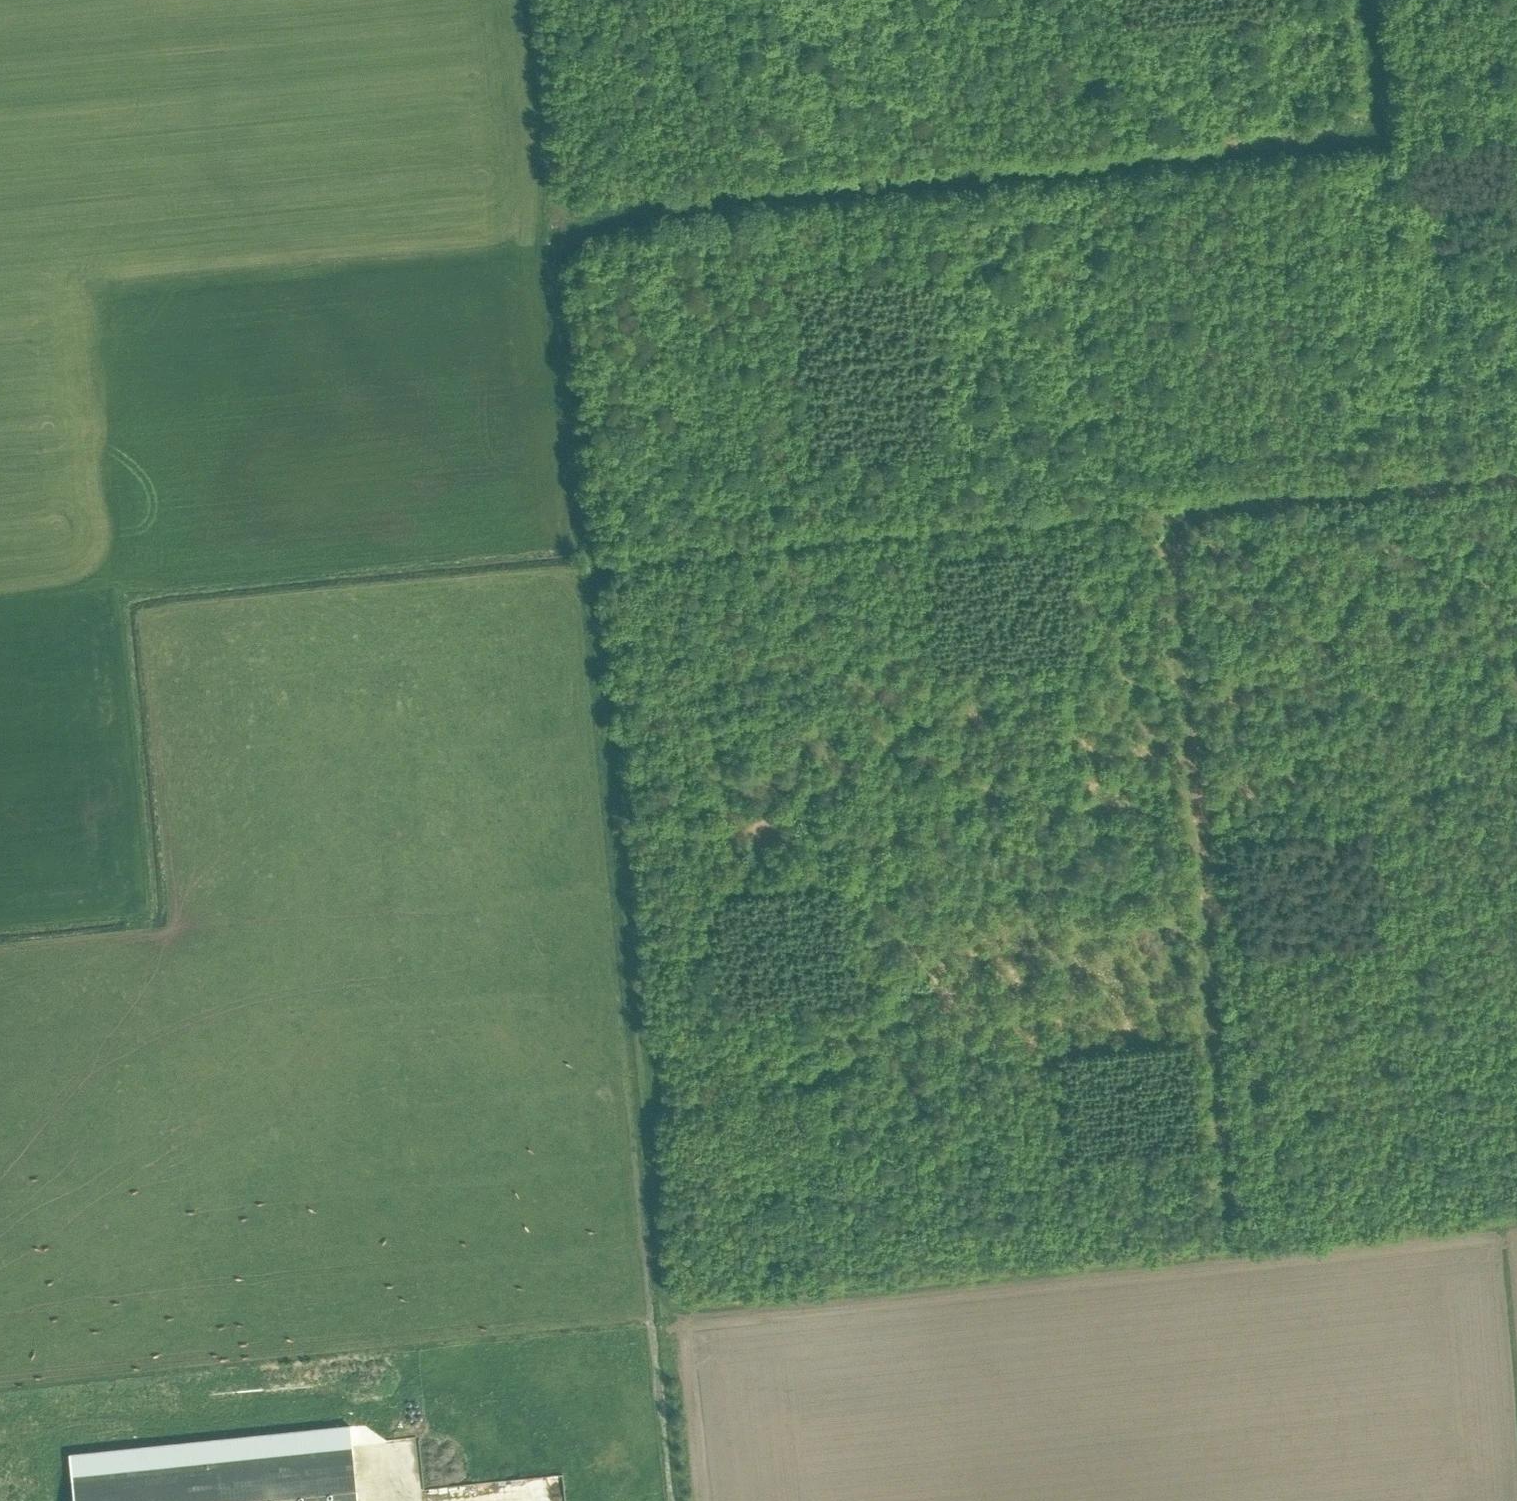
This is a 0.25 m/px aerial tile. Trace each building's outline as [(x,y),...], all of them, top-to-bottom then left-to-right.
[(71,1470),(74,1500),(358,1500),(353,1443),(71,1470)]
